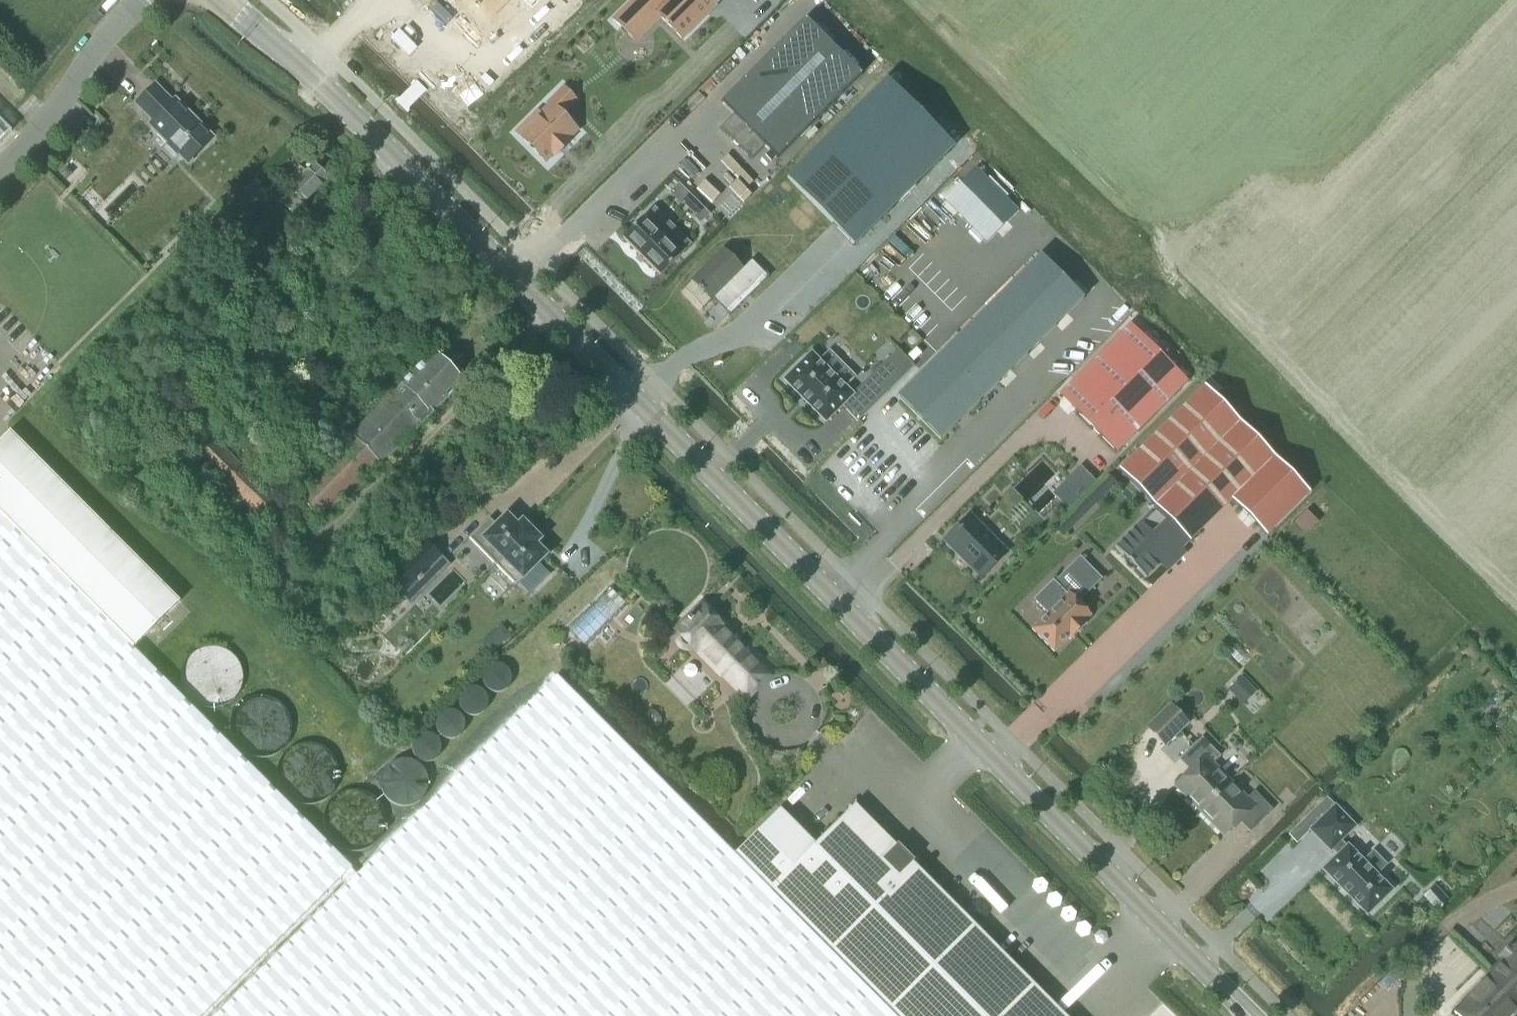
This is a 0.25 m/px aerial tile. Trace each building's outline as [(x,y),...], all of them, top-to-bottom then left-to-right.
[(487,17),(503,0),(468,0),(478,9),(476,10),(480,13),(481,12),(487,17)] [(613,21),(620,28),(621,28),(635,42),(659,17),(681,39),(720,0),(635,0),(613,21)] [(733,115),(720,128),(752,159),(765,147),(777,159),(862,75),(806,18),(721,103),(733,115)] [(886,79),(786,178),(854,246),(954,147),(886,79)] [(167,146),(176,155),(179,152),(189,161),(211,139),(175,102),(173,103),(156,85),(137,104),(154,122),(152,124),(170,143),(167,146)] [(537,112),(516,133),(545,163),(554,154),(556,156),(569,144),(567,142),(577,131),(561,115),(576,101),(564,88),(547,104),(549,106),(540,115),(537,112)] [(11,130),(0,119),(0,142),(11,130)] [(293,194),(283,204),(293,215),(304,204),(329,178),(314,163),(305,172),(300,166),(289,178),(294,183),(288,189),(293,194)] [(975,168),(944,199),(986,242),(1017,211),(975,168)] [(702,208),(689,195),(681,203),(695,216),(702,208)] [(643,218),(623,238),(660,276),(680,256),(680,255),(691,244),(655,208),(643,219),(643,218)] [(723,248),(690,281),(691,280),(699,288),(698,289),(703,294),(704,293),(711,300),(710,301),(711,302),(713,299),(730,316),(769,277),(752,260),(743,269),(723,249),(723,248)] [(1041,254),(897,396),(941,440),(1084,298),(1041,254)] [(1131,324),(1060,395),(1117,452),(1188,381),(1131,324)] [(811,352),(784,379),(826,422),(842,406),(857,422),(915,365),(898,348),(862,384),(829,351),(820,361),(811,352)] [(403,386),(352,437),(355,439),(297,497),(321,520),(378,463),(381,466),(463,382),(433,352),(401,384),(403,386)] [(1265,535),(1309,492),(1204,386),(1119,471),(1124,476),(1154,507),(1113,548),(1145,580),(1159,566),(1167,573),(1187,553),(1183,549),(1231,501),(1265,535)] [(133,647),(179,601),(10,431),(0,441),(0,514),(133,647)] [(213,440),(196,457),(262,522),(280,504),(213,440)] [(1071,479),(1057,494),(1069,506),(1084,492),(1094,482),(1082,469),(1071,479)] [(1118,470),(1112,476),(1118,482),(1124,476),(1119,471),(1118,470)] [(1107,474),(1096,486),(1105,495),(1117,484),(1107,474)] [(133,647),(0,514),(0,1015),(202,1015),(351,867),(133,647)] [(489,518),(469,538),(496,565),(531,530),(522,521),(517,526),(506,515),(496,525),(489,518)] [(970,515),(944,540),(981,578),(1007,552),(970,515)] [(497,566),(488,575),(505,591),(513,583),(516,585),(520,580),(531,591),(551,572),(540,561),(546,555),(535,544),(540,539),(531,530),(496,565),(497,566)] [(385,580),(410,605),(450,565),(425,540),(385,580)] [(1047,614),(1031,629),(1054,652),(1068,638),(1070,640),(1087,623),(1086,621),(1092,616),(1078,601),(1101,579),(1079,557),(1054,581),(1053,580),(1033,599),(1047,614)] [(693,649),(694,647),(696,650),(697,650),(714,666),(713,667),(722,676),(723,674),(747,698),(768,676),(745,653),(746,651),(735,640),(734,641),(720,626),(721,626),(701,606),(677,630),(680,633),(677,633),(675,634),(674,637),(674,640),(675,645),(678,649),(682,651),(686,652),(690,652),(693,651),(693,649)] [(734,854),(557,676),(216,1015),(895,1015),(734,854)] [(1242,676),(1231,687),(1239,694),(1249,684),(1242,676)] [(1145,726),(1148,730),(1164,747),(1189,723),(1170,703),(1145,726)] [(1174,785),(1199,810),(1229,780),(1211,763),(1219,755),(1201,736),(1178,759),(1189,770),(1174,785)] [(1229,780),(1199,810),(1223,835),(1238,820),(1249,831),(1272,809),(1254,790),(1246,798),(1229,780)] [(1326,800),(1288,837),(1295,844),(1310,830),(1333,807),(1326,800)] [(855,804),(815,844),(779,809),(734,854),(895,1015),(1066,1015),(1037,987),(913,862),(914,861),(911,858),(907,862),(896,851),(900,847),(897,844),(896,845),(855,804)] [(1332,848),(1337,854),(1322,869),(1367,914),(1391,889),(1375,872),(1384,863),(1373,851),(1363,861),(1347,844),(1345,846),(1339,840),(1355,825),(1334,805),(1333,807),(1310,830),(1330,850),(1332,848)] [(1435,886),(1424,896),(1437,911),(1448,901),(1435,886)] [(1453,1009),(1460,1015),(1503,1015),(1516,1002),(1516,945),(1453,1009)]
